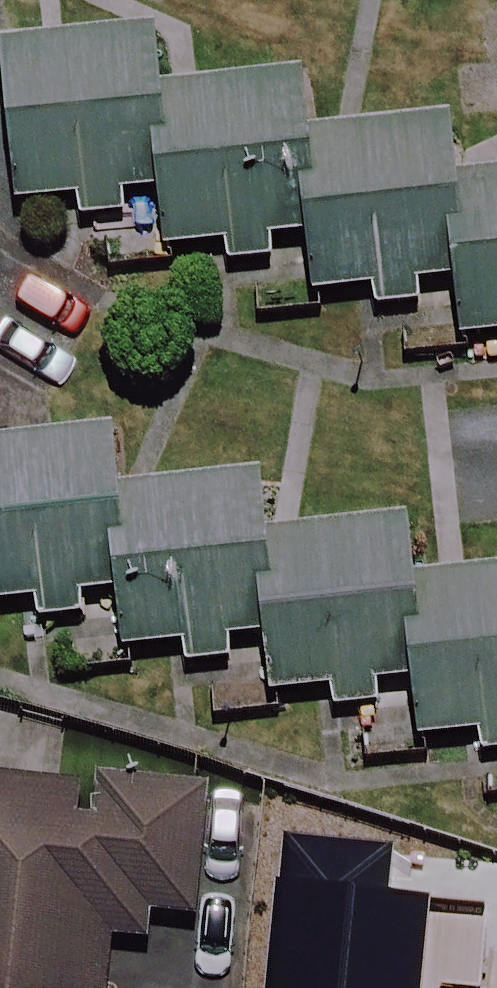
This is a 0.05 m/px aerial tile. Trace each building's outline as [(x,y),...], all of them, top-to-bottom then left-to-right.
[(162,99),(157,40),(9,53),(25,230),(173,217),(162,99)] [(312,128),(308,86),(162,99),(173,217),(177,268),(323,254),(312,128)] [(450,182),(444,116),(312,128),(323,254),(328,305),(460,294),(450,182)] [(466,353),(496,350),(496,178),(450,182),(460,294),(466,353)] [(117,431),(0,438),(0,627),(66,623),(69,681),(132,677),(131,651),(121,491),(117,431)] [(271,523),(269,482),(121,491),(131,651),(183,648),(185,679),(228,677),(230,722),(283,719),(282,699),(271,523)] [(408,566),(405,515),(271,523),(282,699),(329,697),(331,729),(375,726),(377,763),(420,760),(418,733),(408,566)] [(476,730),(478,765),(496,763),(496,561),(408,566),(418,733),(476,730)] [(0,782),(0,987),(100,987),(106,912),(197,919),(207,798),(0,782)] [(347,957),(344,987),(496,987),(496,970),(347,957)]
